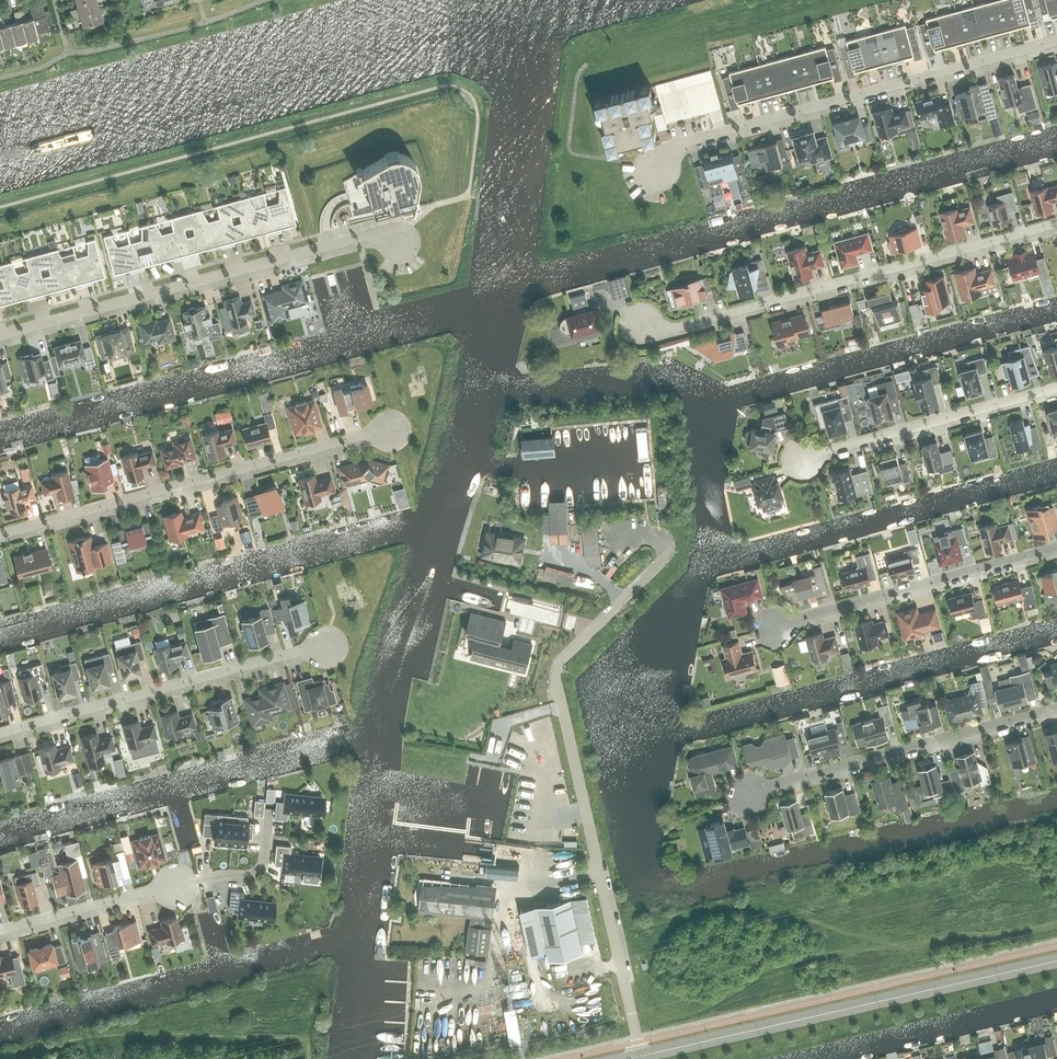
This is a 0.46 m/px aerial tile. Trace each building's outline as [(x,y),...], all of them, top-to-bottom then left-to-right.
[(71,16),(99,8),(98,5),(97,0),(83,0),(77,2),(78,8),(70,10),(71,16)] [(1017,18),(1012,0),(995,0),(992,1),(997,18),(1002,36),(1010,34),(1009,30),(1019,27),(1017,18)] [(1017,18),(1019,27),(1030,24),(1031,28),(1039,26),(1032,0),(1012,0),(1017,18)] [(1045,24),(1053,22),(1052,18),(1056,17),(1056,0),(1038,0),(1045,24)] [(1002,36),(997,18),(992,1),(974,6),(977,18),(982,37),(993,34),(994,38),(1002,36)] [(53,23),(49,11),(44,12),(42,4),(30,7),(33,18),(37,33),(38,33),(49,30),(48,25),(53,23)] [(982,37),(977,18),(974,6),(955,11),(957,18),(965,46),(973,44),(972,40),(982,37)] [(103,20),(103,19),(102,19),(99,8),(71,16),(73,21),(81,19),(83,25),(82,25),(103,20)] [(24,9),(19,11),(27,40),(38,37),(39,37),(38,33),(37,33),(33,18),(26,20),(24,9)] [(17,22),(10,24),(15,43),(27,40),(19,11),(14,12),(17,22)] [(965,46),(957,18),(955,11),(937,16),(937,18),(945,47),(956,45),(957,48),(965,46)] [(0,16),(0,32),(4,46),(15,43),(10,24),(4,26),(1,16),(0,16)] [(945,47),(937,18),(937,16),(926,19),(927,22),(919,24),(928,56),(936,54),(935,50),(945,47)] [(894,28),(903,59),(913,56),(914,60),(923,58),(914,26),(906,28),(905,25),(894,28)] [(903,59),(894,28),(876,33),(885,68),(893,66),(892,62),(903,59)] [(885,68),(876,33),(857,38),(866,69),(876,66),(877,70),(885,68)] [(866,69),(857,38),(846,41),(845,37),(837,39),(839,46),(848,78),(856,76),(855,72),(866,69)] [(825,46),(814,49),(823,81),(833,78),(834,82),(843,79),(834,47),(826,49),(825,46)] [(814,49),(796,54),(805,90),(813,87),(812,84),(823,81),(814,49)] [(777,59),(786,91),(796,88),(797,92),(805,90),(796,54),(777,59)] [(777,59),(759,64),(768,100),(776,98),(775,94),(786,91),(777,59)] [(1056,90),(1056,92),(1056,66),(1056,63),(1039,68),(1045,93),(1056,90)] [(759,64),(740,70),(749,101),(759,98),(760,102),(768,100),(759,64)] [(707,102),(718,99),(710,70),(655,85),(660,103),(652,106),(649,98),(653,97),(650,85),(595,100),(598,112),(602,111),(606,125),(602,126),(605,137),(606,137),(606,139),(609,150),(620,147),(619,143),(644,137),(645,140),(650,139),(656,137),(653,126),(652,126),(652,125),(653,124),(650,114),(654,113),(662,111),(665,122),(709,111),(707,102)] [(738,104),(749,101),(740,70),(729,73),(730,76),(722,78),(731,110),(739,108),(738,104)] [(1014,74),(998,79),(1002,93),(1000,94),(1002,103),(1004,102),(1005,104),(1016,101),(1019,112),(1037,107),(1031,84),(1018,87),(1014,74)] [(981,94),(978,84),(969,87),(970,91),(957,94),(963,116),(976,112),(978,119),(986,117),(987,119),(997,116),(990,92),(981,94)] [(939,95),(916,101),(921,119),(937,114),(940,125),(955,121),(949,103),(942,105),(939,95)] [(891,108),(873,113),(879,135),(897,130),(897,128),(909,124),(906,111),(893,114),(891,108)] [(911,110),(906,111),(909,124),(914,123),(911,110)] [(862,127),(861,124),(859,117),(850,119),(850,118),(844,120),(844,121),(835,123),(838,135),(835,135),(839,149),(849,146),(847,140),(864,135),(866,142),(873,140),(869,126),(862,127)] [(998,120),(991,122),(993,128),(1000,126),(998,120)] [(916,130),(910,132),(914,149),(921,147),(916,130)] [(815,139),(813,132),(800,135),(799,133),(791,135),(793,144),(795,143),(799,159),(812,155),(814,162),(832,157),(826,136),(815,139)] [(777,142),(758,147),(745,150),(745,151),(748,150),(753,166),(765,163),(767,168),(783,164),(789,162),(785,150),(779,152),(777,142)] [(711,157),(704,159),(709,178),(710,184),(712,190),(721,188),(719,182),(720,182),(719,179),(724,178),(724,180),(727,180),(727,182),(736,179),(742,199),(742,198),(750,196),(750,197),(751,197),(739,154),(732,156),(731,152),(718,155),(718,154),(717,154),(712,155),(711,155),(711,157)] [(367,192),(372,210),(373,211),(412,201),(413,201),(412,206),(413,206),(415,198),(418,179),(418,178),(418,176),(418,175),(418,174),(418,173),(418,171),(418,169),(417,168),(416,166),(416,164),(415,163),(414,162),(412,160),(411,158),(410,157),(408,157),(406,155),(405,155),(403,154),(401,154),(399,153),(397,153),(396,153),(393,153),(391,154),(389,155),(387,155),(361,171),(361,172),(362,171),(367,192)] [(705,176),(698,178),(700,188),(701,188),(701,186),(707,184),(708,186),(708,185),(705,176)] [(279,202),(266,205),(274,234),(281,232),(280,229),(296,224),(285,186),(278,188),(279,202)] [(1031,192),(1037,213),(1053,209),(1051,202),(1056,201),(1056,186),(1047,188),(1047,187),(1031,192)] [(998,203),(988,205),(994,225),(995,225),(997,226),(1002,224),(1003,223),(1009,221),(1007,213),(1017,210),(1012,192),(997,196),(998,203)] [(241,198),(241,199),(251,237),(266,232),(267,236),(274,234),(266,205),(263,193),(248,197),(241,198)] [(251,237),(241,199),(217,205),(220,218),(228,246),(235,245),(234,241),(251,237)] [(958,208),(940,213),(944,228),(942,229),(944,236),(946,235),(947,238),(965,233),(963,225),(974,222),(970,207),(959,210),(958,208)] [(195,211),(194,211),(205,249),(220,245),(221,248),(228,246),(220,218),(208,222),(201,209),(195,211)] [(170,218),(174,231),(181,259),(188,257),(187,254),(205,249),(194,211),(170,218)] [(155,222),(148,224),(158,262),(173,258),(174,261),(181,259),(174,231),(161,234),(155,222)] [(142,240),(129,243),(137,271),(144,269),(143,266),(158,262),(148,224),(141,226),(142,240)] [(891,242),(889,242),(892,253),(921,245),(917,228),(909,230),(908,228),(896,231),(897,233),(889,235),(891,242)] [(111,234),(103,236),(114,274),(129,270),(130,273),(137,271),(129,243),(117,246),(111,234)] [(867,234),(836,243),(842,267),(857,262),(855,254),(871,249),(867,234)] [(88,254),(76,258),(83,286),(90,284),(90,281),(105,277),(95,239),(87,241),(88,254)] [(55,240),(48,242),(50,251),(60,289),(76,285),(76,288),(83,286),(76,258),(74,252),(61,256),(57,249),(55,240)] [(820,250),(807,253),(805,247),(787,252),(790,265),(788,265),(790,272),(792,272),(795,280),(813,275),(811,268),(824,265),(820,250)] [(37,299),(44,297),(43,294),(60,289),(50,251),(26,257),(29,270),(37,299)] [(1009,258),(1008,258),(1014,279),(1015,279),(1015,278),(1039,272),(1041,279),(1050,277),(1046,262),(1038,264),(1036,260),(1034,251),(1033,251),(1033,252),(1009,258)] [(755,290),(752,281),(766,277),(761,259),(750,262),(751,264),(733,269),(734,273),(730,274),(728,288),(737,285),(740,295),(755,290)] [(11,262),(4,264),(14,302),(29,297),(30,301),(37,299),(29,270),(17,274),(11,262)] [(14,302),(4,264),(0,265),(0,279),(1,278),(4,287),(0,288),(0,305),(14,302)] [(974,268),(956,273),(963,299),(981,294),(980,288),(995,284),(991,269),(975,273),(974,268)] [(627,276),(617,278),(622,297),(632,294),(627,276)] [(930,293),(923,295),(927,312),(943,308),(942,304),(950,301),(943,276),(926,281),(930,293)] [(679,306),(671,308),(671,309),(694,302),(694,301),(708,297),(703,277),(688,281),(688,283),(674,287),(679,306)] [(1050,277),(1041,279),(1042,283),(1045,295),(1054,292),(1051,281),(1050,277)] [(286,307),(307,301),(301,280),(282,285),(284,290),(262,295),(270,323),(289,318),(286,307)] [(890,291),(867,297),(869,306),(873,305),(880,332),(881,332),(879,324),(901,319),(903,326),(904,326),(897,302),(893,303),(890,291)] [(585,294),(570,298),(575,315),(568,316),(569,317),(564,318),(561,321),(560,325),(561,330),(564,333),(569,334),(573,333),(574,333),(576,341),(600,334),(598,326),(599,326),(596,317),(600,316),(598,310),(595,311),(594,309),(590,310),(585,294)] [(224,301),(226,306),(219,308),(225,331),(231,330),(232,334),(249,329),(246,316),(254,314),(251,301),(241,304),(239,297),(224,301)] [(864,298),(857,300),(859,308),(866,307),(864,298)] [(823,315),(816,317),(818,325),(819,330),(842,324),(840,319),(853,315),(854,315),(850,301),(822,309),(823,315)] [(918,303),(909,305),(915,326),(919,324),(916,313),(920,312),(918,303)] [(189,311),(183,313),(186,322),(184,323),(185,328),(187,327),(190,337),(191,337),(192,341),(200,338),(199,334),(207,332),(209,340),(222,336),(218,322),(210,324),(209,321),(211,321),(210,316),(208,316),(205,307),(195,309),(194,307),(189,309),(189,311)] [(854,315),(853,315),(856,326),(862,325),(859,313),(854,315)] [(804,314),(773,323),(779,345),(796,340),(795,337),(809,333),(804,314)] [(174,338),(169,319),(156,322),(155,320),(140,324),(145,342),(158,338),(159,342),(174,338)] [(261,320),(254,322),(256,329),(263,327),(261,320)] [(127,327),(96,336),(102,357),(133,349),(127,327)] [(743,331),(694,344),(694,345),(698,344),(716,356),(715,356),(716,357),(748,348),(743,331)] [(1031,334),(1025,336),(1027,343),(1034,343),(1031,334)] [(69,343),(65,344),(65,345),(55,348),(59,365),(84,358),(87,367),(95,364),(90,346),(82,349),(80,341),(69,344),(69,343)] [(1029,376),(1039,373),(1035,363),(1033,356),(1029,346),(1021,348),(1019,342),(1020,348),(1016,349),(1014,350),(1013,351),(1011,353),(1010,355),(1010,357),(1011,359),(1006,361),(1007,362),(1002,363),(1003,371),(1006,377),(1010,376),(1013,384),(1030,380),(1029,376)] [(1056,373),(1056,374),(1056,346),(1045,350),(1051,374),(1056,373)] [(49,359),(42,361),(40,354),(33,356),(32,353),(31,354),(19,358),(25,381),(38,377),(38,378),(39,378),(38,374),(44,372),(46,380),(54,378),(49,359)] [(55,356),(51,357),(56,376),(60,375),(55,356)] [(962,377),(959,377),(961,385),(964,384),(967,395),(973,394),(973,395),(981,393),(981,391),(983,391),(978,374),(988,372),(984,357),(968,361),(970,369),(960,371),(962,377)] [(0,391),(0,390),(7,388),(5,379),(11,377),(7,361),(0,364),(0,391)] [(105,363),(98,365),(101,374),(107,372),(105,363)] [(916,381),(918,389),(915,390),(918,400),(921,399),(923,407),(926,407),(926,408),(935,406),(934,404),(937,404),(932,383),(940,381),(936,366),(927,369),(930,377),(916,381)] [(910,377),(908,369),(896,373),(898,380),(910,377)] [(63,375),(56,376),(59,387),(66,385),(63,375)] [(879,394),(870,396),(870,398),(868,399),(867,401),(868,405),(870,407),(872,406),(876,422),(881,420),(883,422),(886,422),(888,420),(889,418),(893,417),(889,400),(897,397),(892,380),(877,385),(879,394)] [(56,381),(48,383),(52,398),(60,396),(56,381)] [(342,392),(342,389),(334,391),(339,412),(347,410),(347,408),(355,405),(356,409),(366,406),(368,403),(368,402),(372,401),(368,385),(363,386),(363,385),(360,383),(350,386),(351,390),(342,392)] [(845,385),(839,386),(841,393),(847,392),(845,385)] [(267,392),(260,394),(262,402),(269,400),(267,392)] [(838,398),(814,404),(818,418),(825,417),(830,434),(839,432),(840,433),(845,432),(845,430),(847,430),(838,398)] [(302,431),(303,432),(313,429),(313,428),(320,426),(314,401),(306,403),(306,402),(295,405),(296,406),(288,408),(295,433),(302,431)] [(775,403),(763,406),(766,415),(777,412),(775,403)] [(1048,412),(1050,419),(1048,420),(1051,429),(1053,429),(1055,434),(1056,434),(1056,410),(1048,412)] [(230,411),(223,413),(225,422),(233,420),(230,411)] [(263,414),(265,423),(243,429),(248,447),(271,441),(267,429),(275,427),(271,412),(263,414)] [(764,419),(762,430),(753,429),(753,431),(747,433),(746,440),(751,444),(750,446),(759,447),(758,450),(768,457),(768,460),(770,450),(772,450),(775,433),(773,432),(774,431),(782,429),(778,415),(764,419)] [(189,417),(182,419),(185,428),(191,426),(189,417)] [(1023,419),(1009,423),(1016,449),(1016,450),(1032,446),(1033,450),(1042,448),(1036,426),(1030,428),(1030,423),(1024,425),(1023,420),(1023,419)] [(236,442),(232,429),(220,432),(219,430),(202,435),(209,458),(225,453),(223,446),(236,442)] [(994,442),(986,444),(982,430),(965,435),(967,441),(965,442),(967,450),(969,450),(972,458),(988,454),(989,457),(998,455),(994,442)] [(554,436),(521,439),(523,457),(555,454),(554,436)] [(182,463),(181,461),(194,457),(189,438),(174,442),(175,446),(162,450),(166,467),(182,463)] [(926,462),(928,469),(937,466),(939,472),(956,468),(952,452),(940,455),(937,442),(922,446),(924,453),(921,454),(924,463),(926,462)] [(112,452),(109,443),(102,445),(104,454),(112,452)] [(156,464),(153,451),(138,455),(137,453),(122,457),(128,480),(143,476),(141,468),(156,464)] [(880,458),(887,482),(903,478),(904,481),(910,479),(907,466),(900,468),(896,454),(880,458)] [(107,459),(86,465),(88,473),(86,474),(88,482),(90,482),(92,489),(106,486),(105,482),(113,480),(107,459)] [(368,478),(383,482),(387,466),(393,468),(393,467),(368,461),(340,468),(338,462),(344,484),(368,478)] [(833,480),(835,488),(838,488),(840,497),(855,493),(856,495),(872,491),(866,471),(851,475),(849,467),(841,469),(841,471),(834,473),(835,479),(833,480)] [(30,471),(21,473),(23,481),(32,479),(30,471)] [(56,491),(58,499),(74,495),(73,493),(80,492),(77,482),(71,484),(67,471),(52,475),(53,478),(41,481),(44,494),(56,491)] [(316,481),(314,475),(299,479),(305,503),(321,499),(320,495),(335,491),(331,477),(316,481)] [(763,502),(765,509),(780,505),(778,498),(782,497),(778,483),(775,484),(773,477),(757,481),(759,488),(755,489),(759,503),(763,502)] [(750,478),(734,482),(737,491),(752,487),(750,478)] [(10,512),(25,508),(23,501),(35,498),(31,485),(20,488),(20,487),(4,491),(6,497),(6,498),(5,498),(4,498),(6,506),(8,505),(10,512)] [(250,518),(282,504),(275,486),(265,490),(266,492),(245,498),(250,518)] [(665,486),(657,487),(659,508),(667,508),(665,486)] [(339,492),(342,503),(343,507),(351,505),(347,487),(338,489),(339,492)] [(401,506),(409,504),(404,487),(396,489),(401,506)] [(333,507),(342,503),(339,492),(330,501),(333,507)] [(235,516),(241,515),(236,497),(222,501),(223,504),(217,506),(219,515),(210,517),(215,532),(224,529),(222,525),(236,521),(235,516)] [(568,532),(567,497),(550,498),(550,511),(543,511),(543,533),(551,532),(568,532)] [(1053,506),(1042,509),(1041,506),(1027,510),(1034,538),(1028,540),(1048,535),(1047,531),(1056,528),(1056,520),(1056,519),(1056,502),(1052,503),(1053,506)] [(164,516),(170,540),(187,535),(187,533),(204,529),(199,513),(182,517),(181,512),(164,516)] [(146,541),(153,539),(148,521),(117,529),(120,540),(111,542),(117,563),(126,560),(122,547),(129,545),(146,540),(146,541)] [(297,521),(291,522),(293,531),(299,529),(297,521)] [(1013,523),(1008,524),(1012,539),(1017,538),(1013,523)] [(986,552),(1002,547),(1000,542),(1012,539),(1008,524),(996,527),(996,524),(980,528),(986,552)] [(934,543),(940,564),(962,558),(958,545),(966,542),(963,528),(944,533),(944,534),(939,535),(940,541),(935,542),(934,543)] [(915,529),(908,530),(912,544),(918,542),(915,529)] [(499,533),(498,539),(486,536),(482,553),(513,561),(513,559),(517,560),(518,555),(520,555),(524,538),(499,533)] [(72,551),(71,551),(73,560),(74,559),(77,571),(82,570),(82,571),(85,570),(84,569),(98,565),(97,564),(110,560),(106,543),(93,547),(90,536),(83,538),(83,537),(76,539),(76,540),(69,542),(72,551)] [(222,537),(214,539),(217,549),(225,547),(222,537)] [(32,552),(31,551),(23,553),(23,554),(14,557),(19,574),(51,565),(46,548),(32,552)] [(892,577),(915,571),(913,564),(920,562),(916,548),(903,552),(905,557),(888,562),(892,577)] [(856,569),(842,573),(846,590),(870,583),(869,580),(866,570),(874,568),(869,553),(856,556),(858,565),(856,569)] [(574,584),(577,571),(548,564),(545,577),(574,584)] [(779,584),(778,585),(789,599),(790,601),(791,601),(791,602),(792,602),(793,602),(793,603),(794,603),(795,603),(796,603),(797,603),(798,603),(809,600),(816,598),(822,596),(819,588),(827,586),(827,588),(828,588),(822,565),(813,567),(815,574),(794,579),(795,582),(780,586),(779,584)] [(1041,594),(1056,590),(1056,592),(1056,569),(1051,570),(1052,573),(1036,577),(1036,578),(1042,576),(1046,592),(1040,594),(1041,594)] [(757,580),(722,589),(727,606),(725,606),(727,614),(729,613),(730,616),(745,612),(742,601),(761,595),(757,580)] [(994,587),(998,604),(1023,597),(1026,610),(1037,607),(1032,586),(1021,589),(1019,580),(994,587)] [(986,615),(982,600),(974,602),(971,593),(949,599),(953,615),(970,610),(973,618),(986,615)] [(289,599),(288,595),(280,597),(282,607),(275,609),(277,619),(285,617),(290,634),(298,632),(297,628),(307,624),(305,615),(307,615),(305,605),(303,606),(300,597),(289,599)] [(242,629),(244,638),(247,637),(249,644),(248,645),(267,640),(267,639),(266,640),(264,632),(274,630),(274,631),(275,631),(268,608),(259,610),(261,616),(241,621),(242,622),(243,622),(244,629),(242,629)] [(898,613),(905,639),(924,634),(923,631),(940,626),(935,610),(918,614),(917,608),(898,613)] [(530,643),(515,639),(512,647),(500,643),(506,621),(472,612),(469,623),(466,634),(467,634),(476,636),(471,657),(495,663),(497,654),(510,657),(507,668),(523,672),(524,672),(531,643),(530,643)] [(223,615),(209,619),(211,624),(195,628),(203,658),(220,653),(217,645),(230,641),(223,615)] [(989,616),(980,619),(983,632),(992,630),(989,616)] [(876,639),(889,635),(885,621),(873,624),(871,620),(854,625),(861,648),(878,643),(876,639)] [(138,628),(132,629),(135,638),(141,636),(138,628)] [(183,628),(176,629),(179,639),(186,637),(183,628)] [(851,628),(845,630),(849,642),(854,640),(851,628)] [(735,629),(727,631),(729,638),(737,636),(735,629)] [(942,632),(932,635),(934,643),(944,641),(942,632)] [(828,654),(839,651),(835,636),(824,639),(822,634),(806,638),(812,660),(828,655),(828,654)] [(140,671),(137,660),(145,658),(140,641),(116,647),(123,676),(140,671)] [(739,679),(744,678),(745,675),(744,672),(757,669),(752,651),(742,654),(738,641),(723,645),(727,658),(723,659),(728,677),(735,675),(736,678),(739,679)] [(155,648),(161,669),(176,665),(174,658),(188,655),(185,642),(171,645),(171,644),(155,648)] [(114,669),(109,652),(84,659),(92,688),(109,683),(106,671),(114,669)] [(849,653),(841,655),(845,669),(852,667),(849,653)] [(80,678),(76,662),(60,666),(61,671),(52,673),(59,697),(76,692),(73,680),(80,678)] [(25,700),(42,695),(38,683),(46,681),(41,664),(33,667),(35,674),(19,678),(25,700)] [(789,682),(784,664),(772,668),(777,685),(789,682)] [(1048,682),(1054,680),(1056,685),(1056,664),(1050,665),(1052,671),(1045,673),(1048,682)] [(8,669),(3,670),(5,679),(11,678),(8,669)] [(1001,708),(1027,700),(1025,692),(1033,690),(1029,672),(1011,677),(1013,685),(996,690),(1001,708)] [(312,677),(296,681),(304,710),(336,702),(333,689),(330,690),(328,683),(326,684),(324,679),(313,682),(312,677)] [(8,701),(15,699),(10,680),(0,682),(0,713),(10,710),(8,701)] [(975,694),(945,702),(951,721),(981,713),(979,705),(987,704),(980,681),(977,682),(972,683),(975,694)] [(995,696),(991,681),(983,683),(987,698),(995,696)] [(261,694),(245,699),(252,725),(272,719),(270,711),(289,706),(283,682),(264,687),(265,691),(260,692),(261,694)] [(936,698),(933,687),(925,689),(928,700),(936,698)] [(887,695),(880,697),(882,705),(889,703),(887,695)] [(214,707),(208,709),(214,728),(237,721),(231,696),(220,699),(220,700),(212,702),(214,707)] [(909,708),(903,710),(900,711),(905,730),(915,727),(916,730),(927,727),(927,728),(934,726),(931,716),(938,714),(935,704),(929,706),(928,703),(922,705),(920,699),(907,703),(909,708)] [(882,718),(862,723),(861,722),(856,723),(855,725),(854,725),(859,744),(877,739),(877,742),(887,739),(886,737),(888,736),(885,725),(892,722),(888,705),(879,707),(882,718)] [(179,718),(177,711),(162,715),(168,736),(183,732),(182,731),(195,727),(192,714),(179,718)] [(139,722),(123,726),(129,747),(131,755),(146,751),(144,743),(144,742),(144,741),(156,738),(157,738),(153,725),(140,728),(139,722)] [(813,735),(808,737),(813,754),(823,751),(838,747),(840,747),(839,746),(848,744),(845,734),(842,722),(837,723),(839,729),(835,730),(835,729),(834,730),(828,731),(813,735)] [(203,729),(196,731),(199,740),(205,738),(203,729)] [(1047,732),(1054,760),(1056,759),(1056,729),(1047,732)] [(102,753),(115,749),(111,736),(99,740),(97,733),(82,737),(87,758),(102,754),(102,753)] [(762,745),(757,747),(751,743),(744,745),(748,760),(753,762),(765,759),(771,762),(773,767),(787,764),(790,758),(798,755),(793,737),(792,737),(793,738),(785,740),(784,734),(765,739),(762,745)] [(1037,762),(1031,741),(1023,743),(1022,739),(1014,741),(1014,742),(1007,743),(1009,751),(1008,751),(1009,757),(1011,757),(1012,763),(1019,761),(1020,764),(1028,761),(1029,764),(1037,762)] [(73,761),(69,746),(56,749),(55,745),(39,749),(46,772),(61,767),(60,764),(73,761)] [(697,795),(715,790),(710,772),(737,765),(732,747),(692,758),(689,764),(697,795)] [(960,768),(949,771),(955,792),(966,789),(965,783),(980,779),(982,785),(991,782),(987,767),(979,770),(974,752),(957,756),(960,768)] [(32,762),(23,764),(20,754),(0,759),(0,779),(3,778),(5,785),(20,781),(18,774),(26,772),(25,772),(34,770),(32,762)] [(917,798),(926,796),(942,791),(945,799),(954,796),(949,779),(940,781),(936,766),(932,767),(931,766),(919,769),(923,785),(914,788),(917,798)] [(891,782),(889,775),(873,780),(879,804),(891,801),(893,810),(907,807),(900,779),(891,782)] [(860,811),(854,792),(844,794),(843,788),(825,793),(827,800),(825,801),(827,809),(829,809),(832,816),(848,812),(849,814),(860,811)] [(320,815),(322,798),(306,796),(286,794),(285,802),(276,801),(274,819),(287,820),(288,812),(305,814),(305,813),(320,815)] [(255,800),(254,815),(263,816),(265,801),(255,800)] [(784,812),(782,812),(784,821),(787,820),(789,828),(798,826),(800,834),(813,831),(809,813),(800,815),(796,800),(782,804),(784,812)] [(202,836),(210,837),(210,834),(215,835),(215,837),(215,841),(230,843),(233,816),(217,814),(217,824),(204,822),(202,836)] [(233,816),(230,843),(245,844),(246,838),(252,839),(253,823),(247,822),(248,817),(233,816)] [(709,833),(701,836),(705,850),(713,848),(716,856),(732,852),(731,848),(748,843),(744,828),(727,833),(723,820),(707,825),(709,833)] [(139,867),(147,865),(147,866),(158,863),(157,862),(165,860),(158,834),(151,836),(150,835),(140,838),(140,839),(133,841),(139,867)] [(127,835),(121,837),(125,854),(132,852),(127,835)] [(760,840),(750,842),(752,850),(762,847),(760,840)] [(773,851),(787,848),(785,841),(772,844),(773,851)] [(81,854),(78,842),(65,845),(69,858),(75,856),(81,855),(81,854)] [(44,848),(38,850),(42,862),(48,860),(44,848)] [(306,888),(307,880),(314,881),(316,863),(285,860),(286,852),(271,851),(269,869),(278,870),(278,877),(298,879),(297,887),(306,888)] [(36,852),(31,853),(35,865),(40,864),(36,852)] [(81,855),(75,856),(76,860),(81,877),(87,876),(81,854),(81,855)] [(111,859),(93,863),(99,885),(117,880),(116,876),(123,875),(118,857),(112,859),(111,859)] [(81,877),(76,860),(60,865),(62,874),(55,876),(54,878),(57,891),(59,893),(67,891),(67,893),(84,889),(81,877)] [(52,874),(50,867),(43,869),(45,876),(52,874)] [(16,884),(22,906),(37,901),(33,886),(40,884),(36,871),(24,875),(14,877),(16,884)] [(492,919),(495,892),(496,889),(478,886),(477,891),(423,885),(420,911),(470,916),(469,924),(466,951),(489,953),(492,926),(491,926),(492,919)] [(239,910),(239,917),(271,920),(273,903),(257,901),(258,895),(257,895),(257,901),(243,899),(244,892),(231,891),(229,908),(239,910)] [(549,959),(583,951),(581,941),(596,938),(587,895),(521,910),(531,953),(547,949),(549,959)] [(213,896),(206,898),(209,912),(217,910),(213,896)] [(180,930),(176,917),(161,921),(163,927),(149,931),(153,945),(166,941),(167,942),(173,940),(174,943),(185,940),(182,929),(180,930)] [(120,955),(118,946),(141,940),(136,921),(123,924),(122,923),(122,925),(113,927),(114,931),(105,933),(113,960),(118,959),(120,955)] [(79,937),(71,939),(79,969),(88,967),(107,962),(99,931),(79,936),(79,937)] [(52,944),(29,950),(34,966),(56,960),(57,964),(66,961),(61,945),(53,947),(52,944)] [(158,947),(151,949),(154,957),(160,955),(158,947)] [(11,955),(0,958),(0,976),(10,974),(13,986),(26,983),(18,956),(11,958),(11,955)] [(67,966),(61,968),(63,976),(70,975),(67,966)] [(516,1015),(508,1017),(515,1039),(522,1036),(516,1015)] [(1031,1046),(1034,1058),(1048,1058),(1047,1056),(1056,1053),(1052,1035),(1045,1037),(1046,1042),(1031,1046)] [(1031,1046),(1008,1051),(1010,1058),(1034,1058),(1031,1046)] [(1004,1047),(981,1053),(982,1058),(1007,1058),(1004,1047)]
